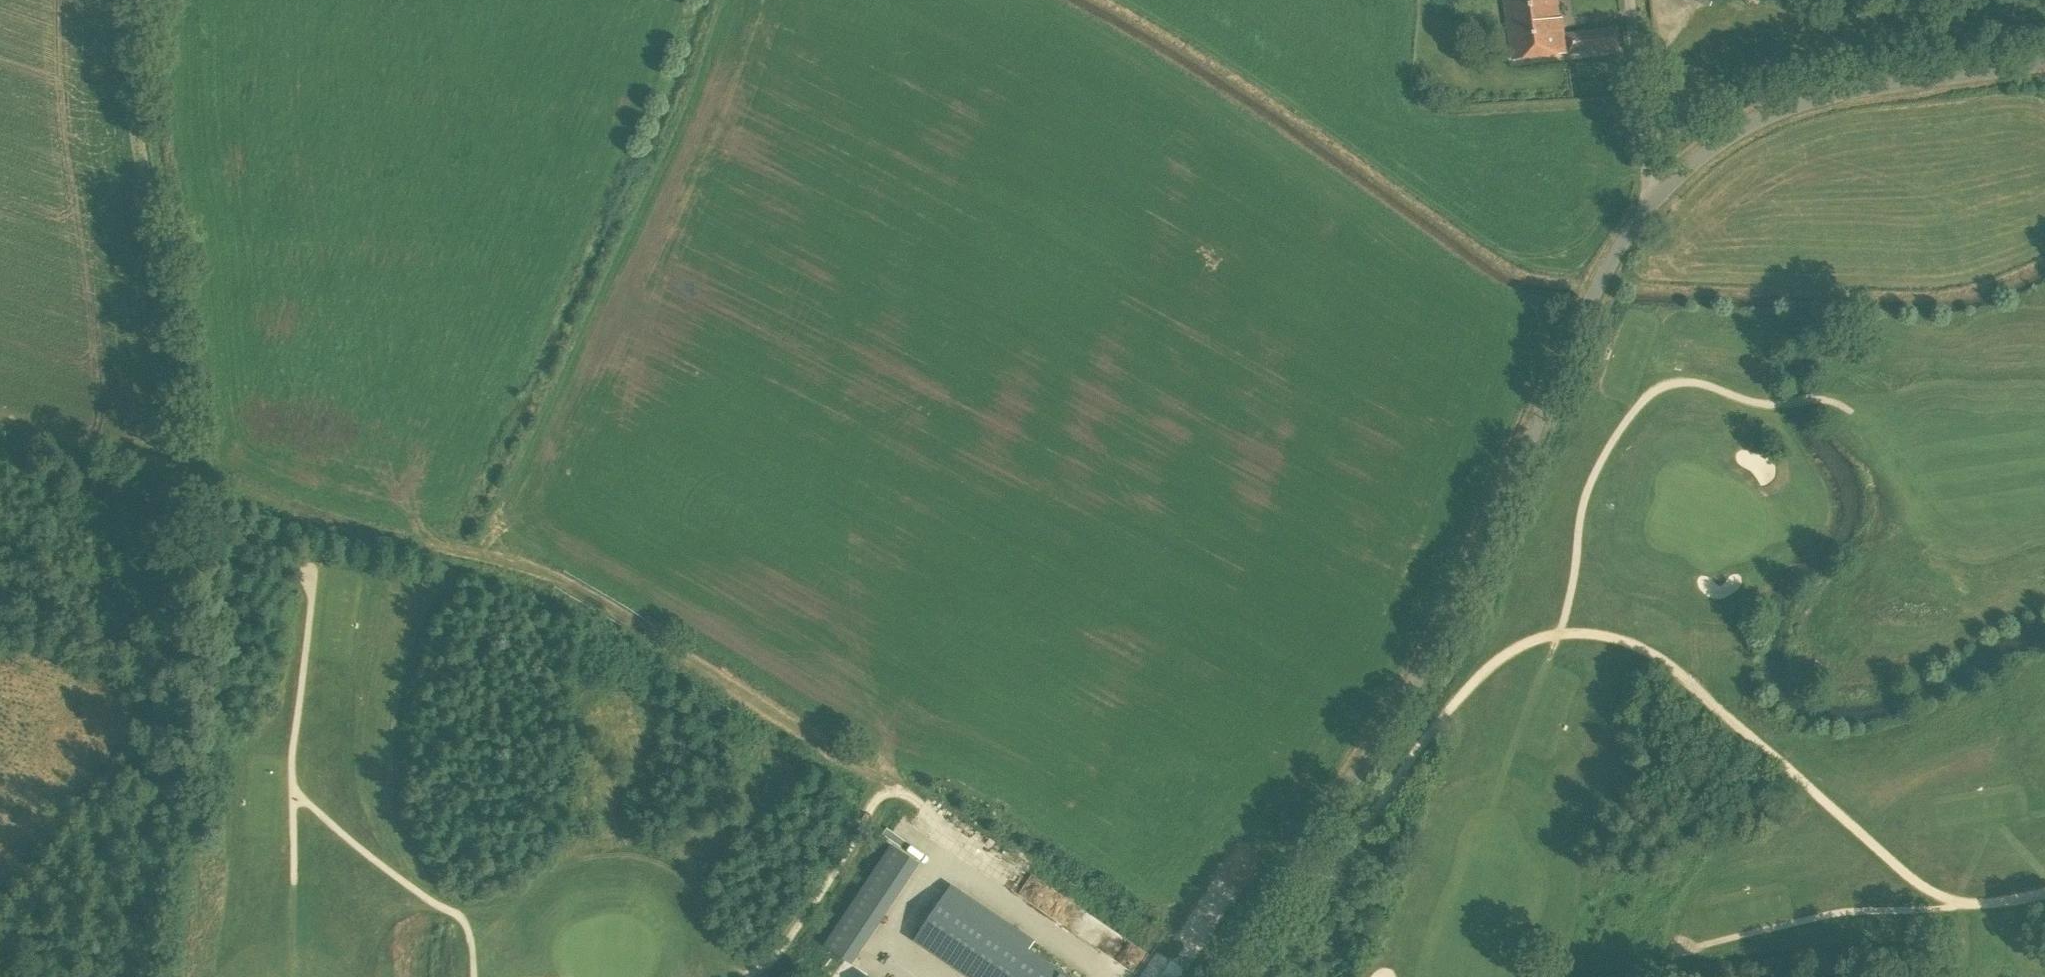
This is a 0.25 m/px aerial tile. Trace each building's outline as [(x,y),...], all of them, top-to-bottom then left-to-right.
[(1557,0),(1504,0),(1511,58),(1565,52),(1564,49),(1567,48),(1567,51),(1618,45),(1615,26),(1565,33),(1565,35),(1563,35),(1560,19),(1557,0)] [(919,862),(891,843),(858,894),(885,913),(919,862)] [(1062,901),(1044,879),(1027,892),(1045,915),(1062,901)] [(952,883),(914,940),(970,976),(1073,976),(1030,948),(1036,940),(952,883)]
